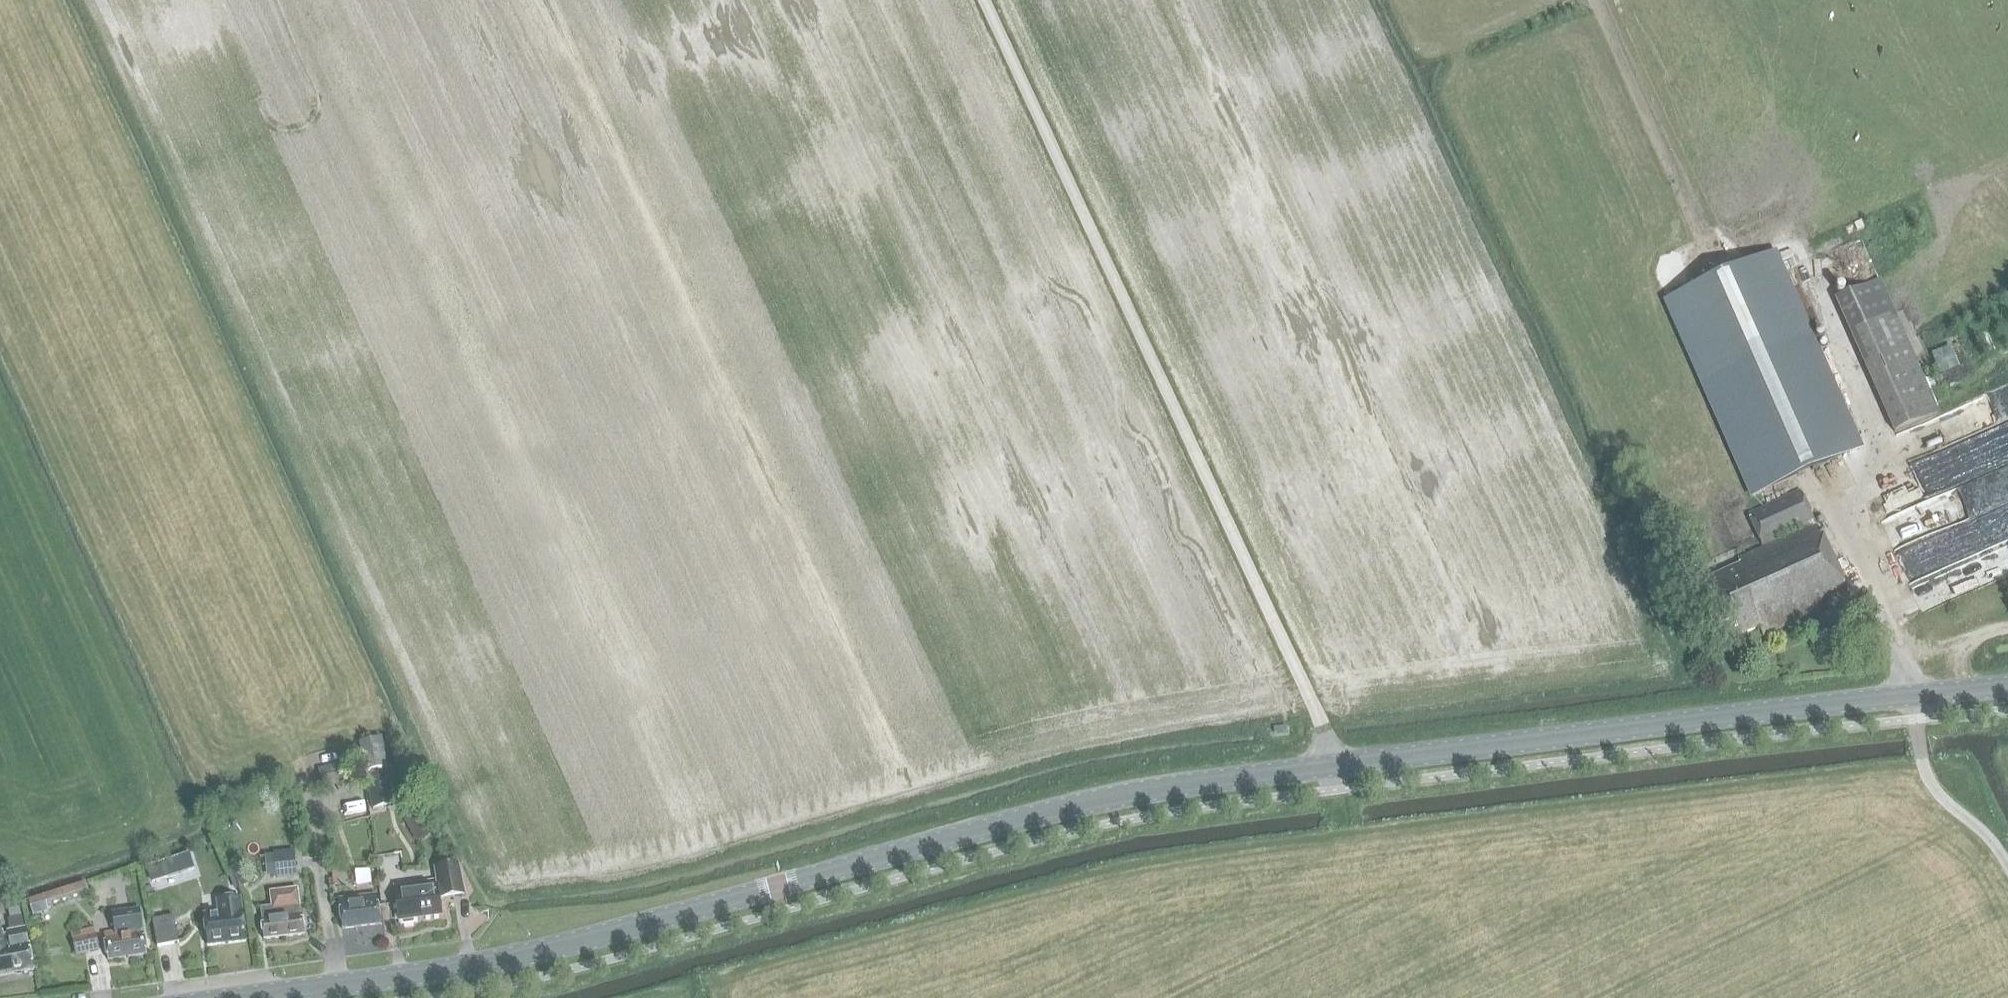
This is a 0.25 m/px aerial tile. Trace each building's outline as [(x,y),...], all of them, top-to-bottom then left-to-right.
[(1774,255),(1667,302),(1753,496),(1860,449),(1774,255)] [(1895,432),(1940,412),(1880,278),(1834,299),(1848,331),(1864,365),(1895,432)] [(1939,373),(1959,365),(1950,345),(1931,353),(1939,373)] [(1924,421),(1934,448),(1979,431),(1968,404),(1924,421)] [(1723,571),(1693,584),(1709,618),(1703,621),(1714,645),(1756,625),(1761,635),(1848,595),(1815,523),(1814,521),(1800,490),(1747,514),(1761,545),(1804,525),(1805,527),(1762,547),(1739,557),(1737,559),(1739,563),(1723,571)] [(388,765),(382,738),(358,743),(364,770),(388,765)] [(354,781),(349,760),(319,767),(324,788),(354,781)] [(393,806),(386,773),(367,777),(373,810),(393,806)] [(277,879),(298,876),(295,850),(274,853),(277,879)] [(147,867),(152,882),(193,868),(189,854),(147,867)] [(248,884),(241,867),(231,871),(239,888),(248,884)] [(466,896),(462,870),(436,873),(437,881),(396,887),(401,922),(403,921),(405,925),(414,924),(416,920),(443,916),(440,899),(466,896)] [(88,892),(85,883),(28,901),(33,916),(48,912),(46,905),(88,892)] [(303,933),(297,888),(269,891),(271,907),(259,908),(263,938),(303,933)] [(379,924),(375,894),(338,899),(342,929),(379,924)] [(245,941),(239,898),(222,900),(223,912),(203,915),(207,946),(245,941)] [(7,905),(10,918),(21,916),(18,903),(7,905)] [(146,953),(139,909),(112,913),(114,931),(104,933),(109,959),(146,953)] [(24,926),(22,917),(8,919),(10,929),(24,926)] [(178,944),(173,918),(152,922),(156,948),(178,944)] [(0,933),(0,976),(35,970),(27,928),(0,933)] [(99,948),(96,932),(73,937),(76,953),(99,948)]
